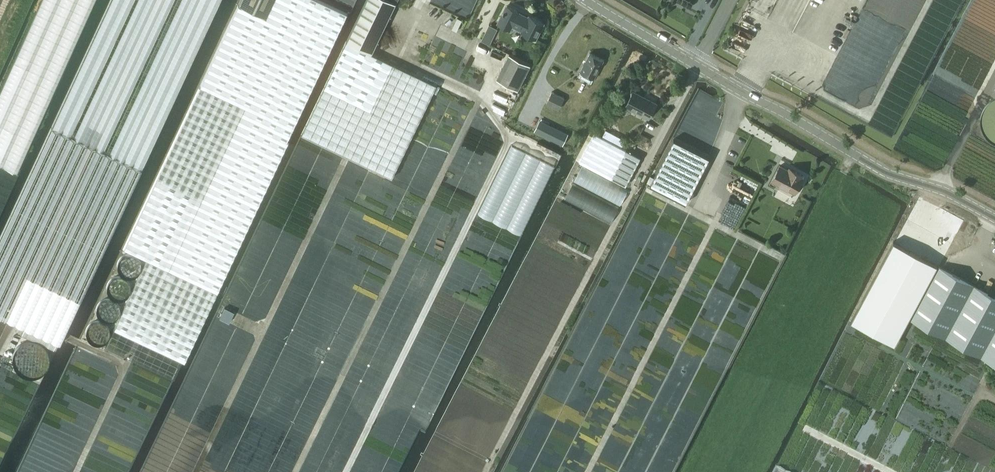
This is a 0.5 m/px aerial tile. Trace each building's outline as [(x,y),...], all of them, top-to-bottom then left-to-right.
[(94,0),(41,0),(0,92),(0,165),(16,172),(94,0)] [(52,126),(90,144),(96,147),(142,168),(220,0),(110,0),(52,126)] [(114,329),(135,339),(141,342),(182,361),(183,362),(230,263),(347,14),(318,0),(273,0),(265,18),(238,5),(123,249),(146,260),(114,329)] [(238,5),(265,18),(273,0),(240,0),(238,5)] [(347,41),(348,42),(372,54),(396,3),(398,0),(366,0),(353,29),(347,41)] [(518,12),(507,6),(504,12),(503,11),(503,13),(504,13),(499,22),(510,28),(512,23),(523,28),(521,32),(535,39),(544,23),(529,16),(528,18),(517,12),(518,12)] [(347,41),(302,135),(392,178),(436,85),(372,54),(348,42),(347,41)] [(590,53),(580,71),(594,78),(603,60),(590,53)] [(509,54),(496,79),(518,90),(530,65),(509,54)] [(564,98),(552,91),(546,103),(558,109),(564,98)] [(656,104),(633,91),(626,106),(648,118),(656,104)] [(569,134),(540,119),(534,131),(563,145),(569,134)] [(606,127),(608,134),(616,132),(614,124),(606,127)] [(8,321),(25,328),(21,335),(53,350),(56,343),(59,344),(61,340),(65,333),(142,168),(96,147),(90,144),(52,126),(0,238),(0,317),(8,321)] [(594,133),(579,162),(625,186),(640,157),(594,133)] [(673,139),(649,185),(685,203),(708,157),(673,139)] [(779,166),(771,181),(794,193),(796,189),(798,190),(800,189),(802,185),(802,183),(800,182),(802,178),(801,178),(802,175),(789,168),(788,171),(779,166)] [(893,241),(851,321),(895,344),(937,265),(895,242),(893,241)] [(920,324),(994,364),(994,296),(938,266),(910,319),(920,324)] [(219,318),(228,323),(233,312),(224,308),(219,318)]
